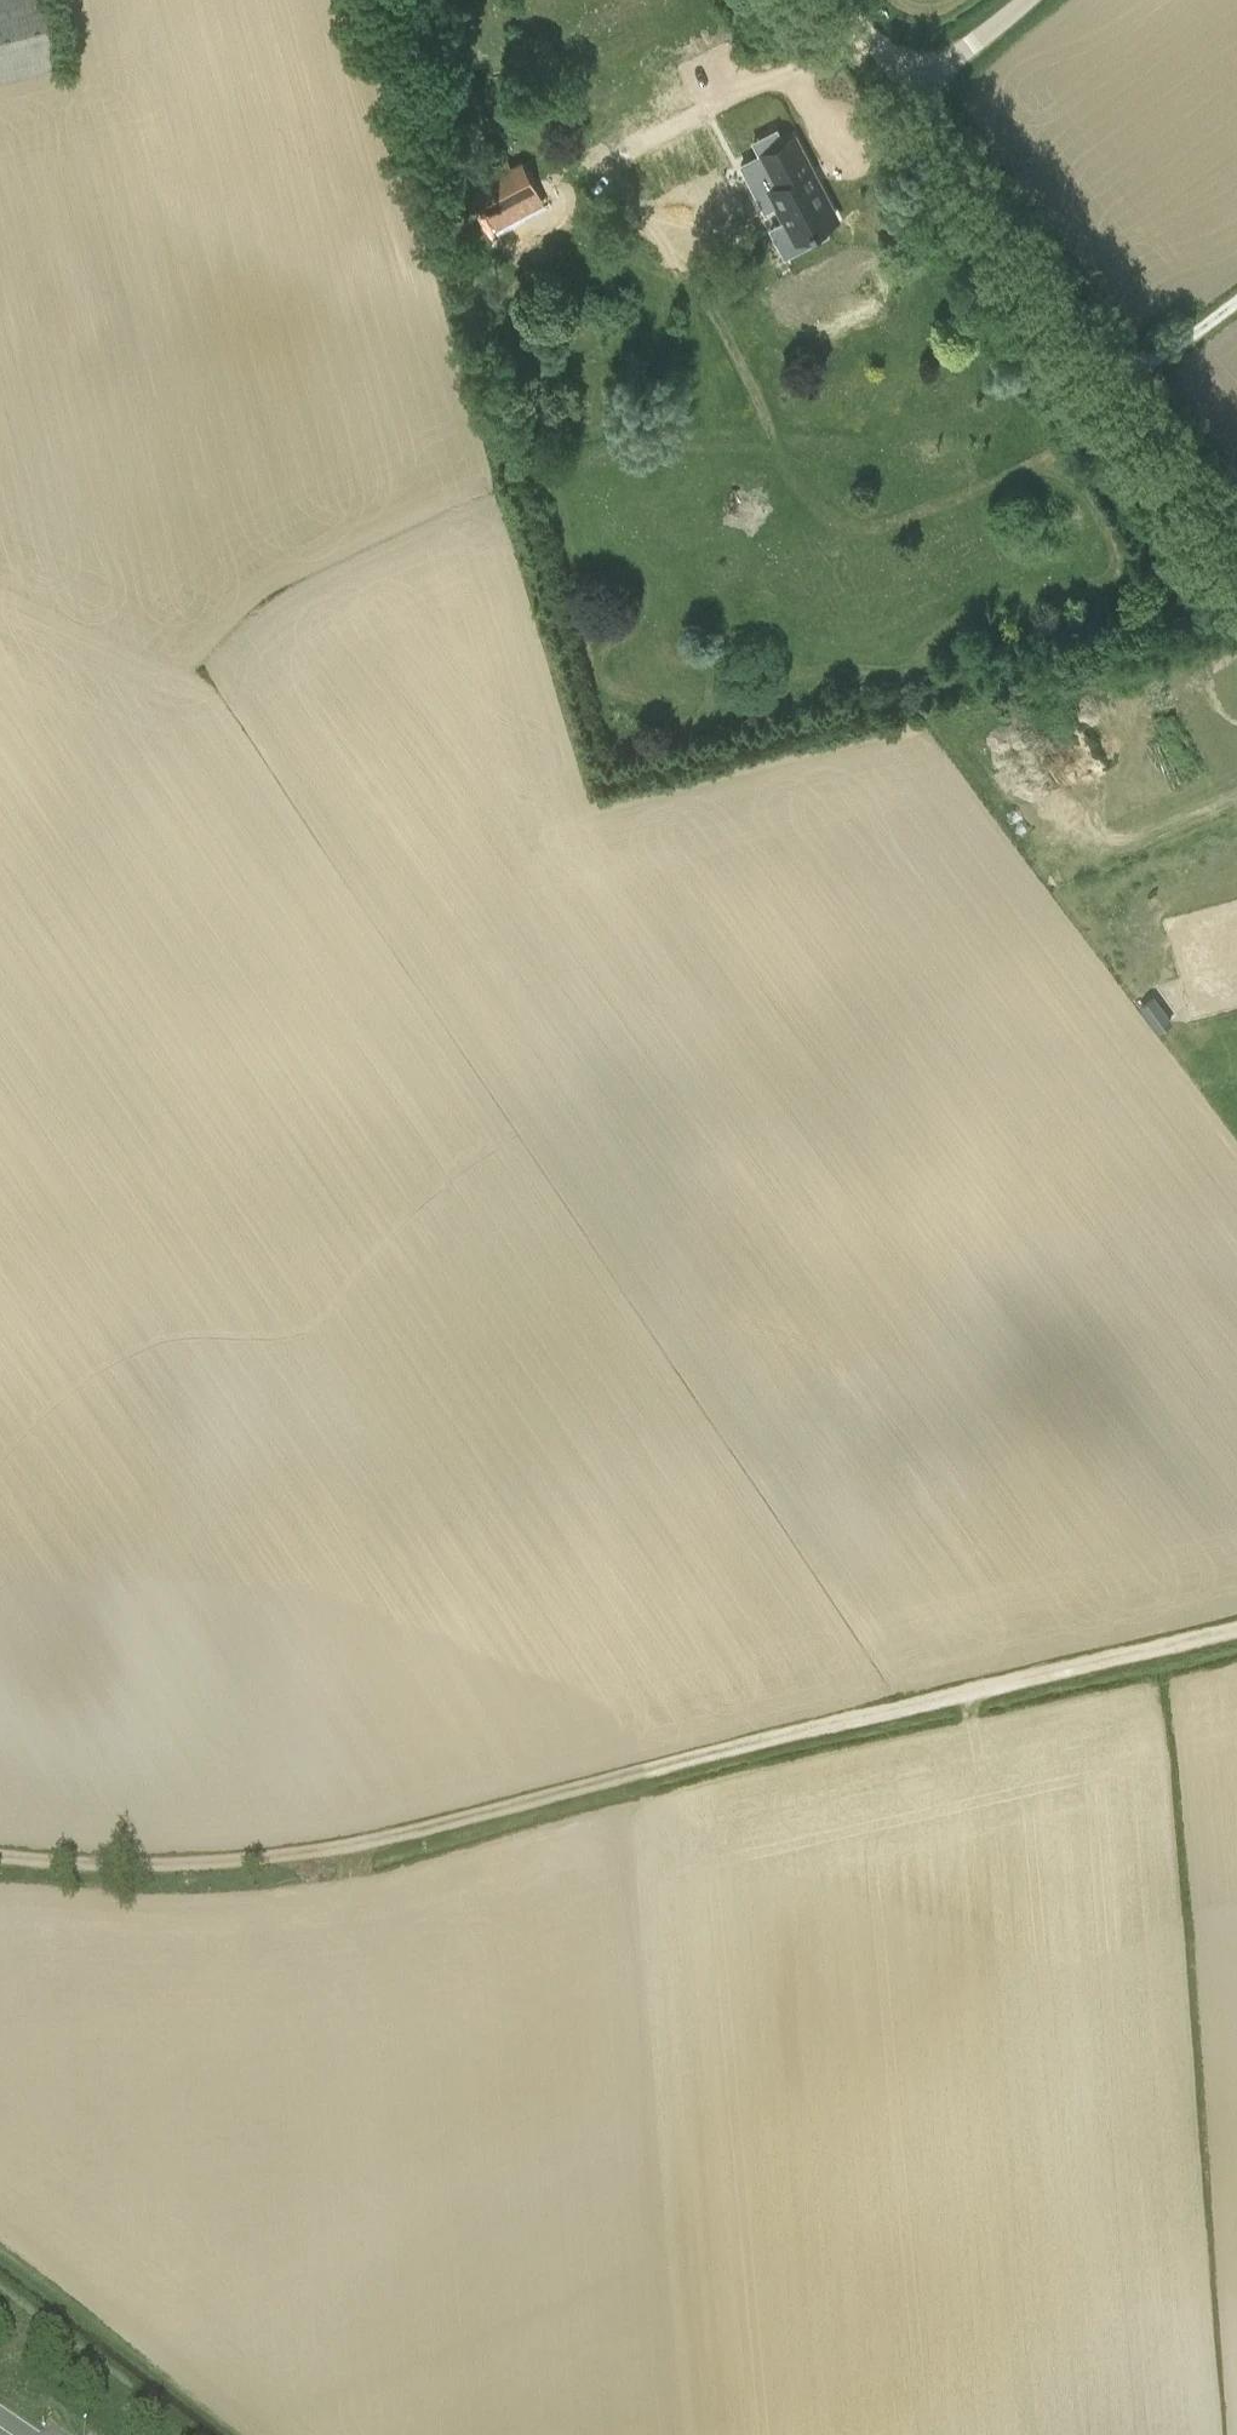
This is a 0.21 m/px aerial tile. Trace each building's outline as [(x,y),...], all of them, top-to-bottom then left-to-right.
[(65,62),(49,0),(0,0),(0,79),(65,62)] [(759,154),(741,163),(765,208),(778,201),(786,217),(796,236),(824,221),(834,216),(793,136),(785,141),(759,154)] [(477,179),(495,215),(539,193),(522,158),(511,164),(506,154),(484,164),(488,173),(477,179)]
